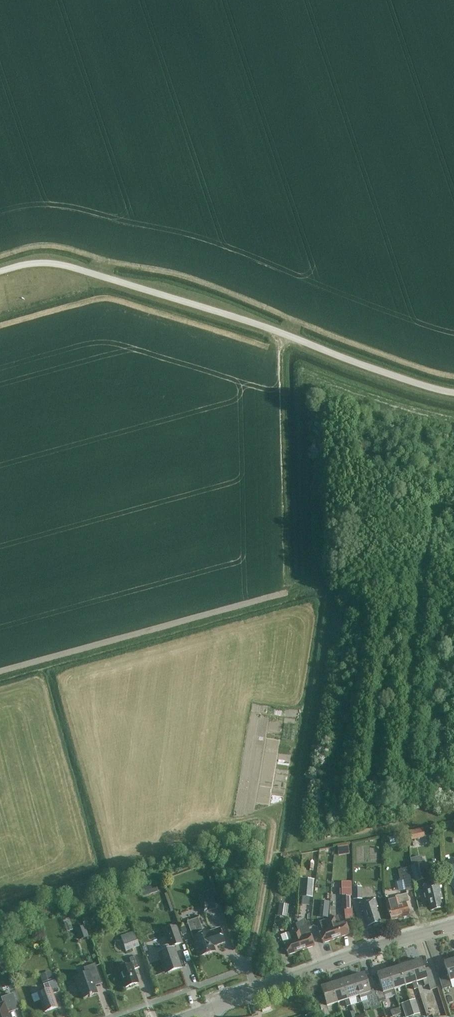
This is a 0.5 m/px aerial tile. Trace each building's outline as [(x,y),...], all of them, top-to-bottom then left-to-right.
[(278,793),(284,795),(291,775),(283,773),(281,780),(282,780),(278,793)] [(409,831),(411,841),(425,838),(423,828),(409,831)] [(446,873),(453,871),(453,860),(443,862),(446,873)] [(429,879),(425,863),(411,866),(415,883),(423,881),(429,879)] [(404,880),(412,878),(411,867),(398,870),(401,881),(404,880)] [(412,878),(404,880),(406,891),(414,890),(412,878)] [(314,880),(301,879),(300,897),(313,898),(314,880)] [(428,900),(431,911),(442,908),(440,900),(443,899),(439,883),(430,885),(429,879),(423,881),(424,886),(423,886),(424,893),(426,900),(428,900)] [(140,889),(143,897),(158,892),(155,884),(140,889)] [(363,899),(362,887),(353,887),(353,899),(363,899)] [(220,907),(215,893),(199,898),(204,913),(220,907)] [(409,901),(407,894),(395,896),(396,899),(386,902),(389,915),(390,914),(391,920),(410,916),(406,902),(409,901)] [(345,910),(351,909),(351,896),(342,896),(342,910),(345,910)] [(378,907),(375,898),(359,903),(362,912),(363,912),(365,918),(366,918),(369,926),(380,922),(378,914),(379,914),(377,908),(378,907)] [(289,905),(280,903),(278,916),(287,917),(289,905)] [(330,919),(336,939),(350,934),(346,922),(337,925),(335,917),(330,919)] [(204,933),(198,918),(188,922),(200,956),(215,951),(214,946),(225,942),(220,928),(209,932),(208,931),(204,933)] [(323,943),(336,939),(330,919),(325,920),(327,928),(322,930),(319,931),(323,943)] [(295,931),(301,951),(315,946),(311,934),(309,935),(305,922),(297,925),(298,929),(295,931)] [(89,937),(86,926),(75,929),(79,941),(89,937)] [(183,943),(177,926),(164,931),(170,948),(183,943)] [(139,946),(134,931),(121,936),(127,951),(139,946)] [(288,955),(301,951),(295,931),(290,932),(292,940),(284,943),(288,955)] [(290,932),(281,935),(283,943),(284,943),(292,940),(290,932)] [(159,953),(166,973),(181,968),(174,948),(159,953)] [(119,969),(125,988),(139,983),(134,969),(140,967),(135,956),(130,958),(132,964),(119,969)] [(444,962),(446,970),(437,973),(443,989),(452,986),(451,981),(453,980),(453,959),(444,962)] [(424,969),(421,960),(410,963),(416,982),(423,980),(425,986),(429,985),(431,990),(437,988),(430,967),(424,969)] [(416,982),(410,963),(399,967),(405,986),(413,983),(414,989),(418,988),(416,982)] [(100,977),(96,964),(84,968),(86,973),(75,977),(78,985),(79,985),(83,998),(98,993),(93,980),(100,977)] [(395,989),(405,986),(399,967),(388,970),(394,989),(395,989)] [(394,989),(388,970),(377,974),(378,975),(372,977),(379,1000),(385,998),(383,993),(391,990),(393,996),(397,995),(395,989),(394,989)] [(42,983),(53,979),(50,971),(40,975),(42,983)] [(360,996),(361,1002),(369,1000),(371,1010),(382,1007),(379,1000),(372,977),(366,979),(365,973),(353,977),(360,996)] [(342,980),(349,1000),(356,997),(358,1003),(361,1002),(360,996),(353,977),(342,980)] [(59,992),(55,980),(44,984),(46,991),(38,994),(45,1012),(58,1007),(53,994),(59,992)] [(351,1005),(349,1000),(342,980),(332,984),(338,1003),(345,1001),(347,1006),(351,1005)] [(338,1003),(332,984),(321,987),(325,1001),(319,1003),(324,1016),(330,1015),(327,1006),(338,1003)] [(7,1009),(17,1005),(13,994),(2,998),(4,1002),(0,1004),(0,1016),(10,1016),(7,1009)] [(414,1015),(420,1013),(415,1000),(410,1001),(414,1015)] [(414,1015),(410,1001),(403,1003),(408,1016),(409,1016),(414,1015)] [(390,1011),(392,1016),(401,1013),(399,1008),(390,1011)]
